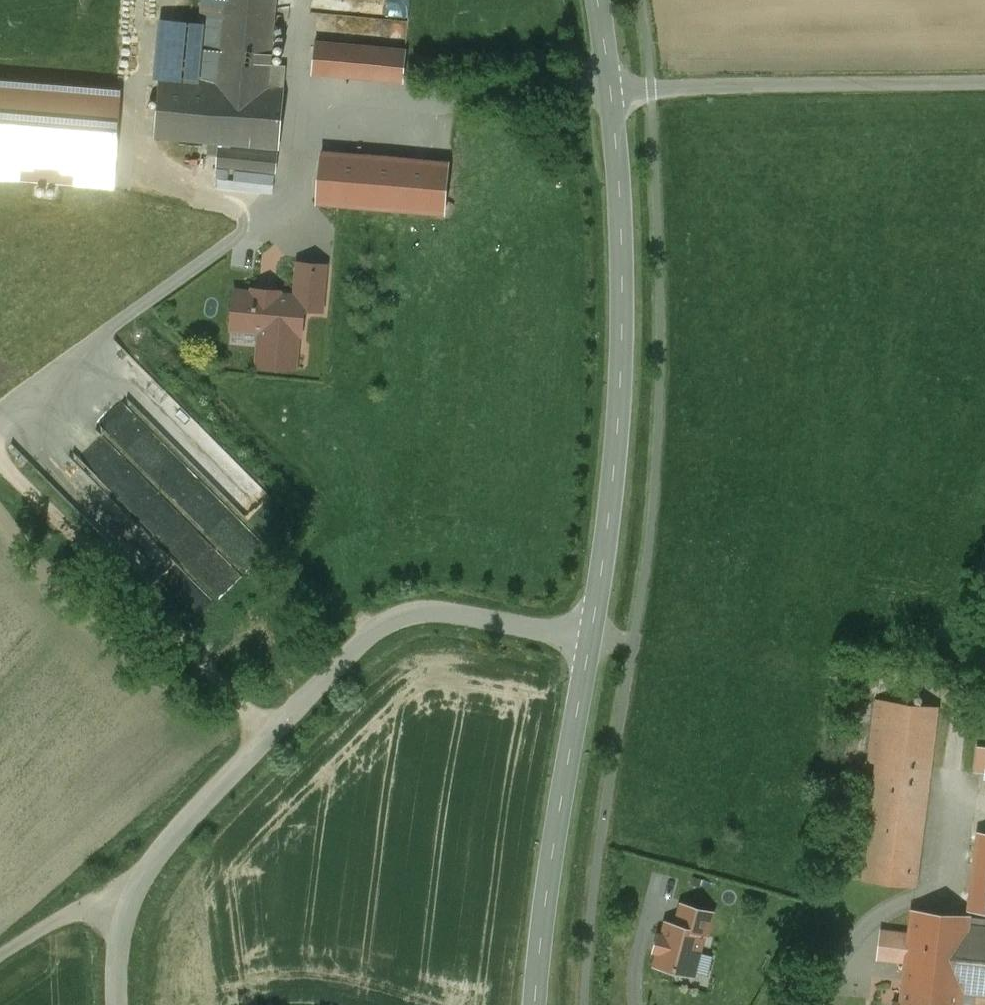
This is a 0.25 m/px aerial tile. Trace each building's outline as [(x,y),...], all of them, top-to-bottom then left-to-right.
[(194,80),(268,86),(270,64),(276,0),(202,0),(194,80)] [(406,50),(315,42),(312,73),(403,82),(406,50)] [(549,49),(539,51),(541,65),(551,64),(549,49)] [(285,66),(270,64),(268,86),(283,88),(285,66)] [(194,80),(159,77),(155,137),(218,143),(277,148),(278,148),(283,88),(268,86),(194,80)] [(118,100),(119,88),(0,79),(0,91),(118,100)] [(0,91),(0,175),(111,184),(118,100),(0,91)] [(277,148),(218,143),(216,165),(275,171),(277,148)] [(448,163),(321,152),(317,202),(340,204),(444,213),(448,163)] [(294,297),(278,295),(279,291),(253,289),(253,293),(234,291),(231,327),(258,330),(259,325),(264,325),(263,337),(260,336),(257,365),(294,368),(297,334),(301,334),(303,309),(321,311),(326,264),(298,262),(294,297)] [(242,568),(291,519),(261,489),(253,497),(261,505),(249,516),(245,513),(233,525),(232,525),(216,541),(242,568)] [(936,707),(877,700),(869,762),(877,763),(863,879),(914,885),(936,707)] [(978,832),(969,910),(984,912),(984,833),(978,832)] [(679,903),(673,925),(705,933),(711,911),(679,903)] [(911,910),(900,1002),(892,1001),(892,1004),(958,1004),(959,992),(967,927),(968,916),(911,910)] [(665,923),(654,964),(694,974),(705,933),(673,925),(665,923)] [(967,927),(959,992),(984,995),(984,929),(967,927)]
